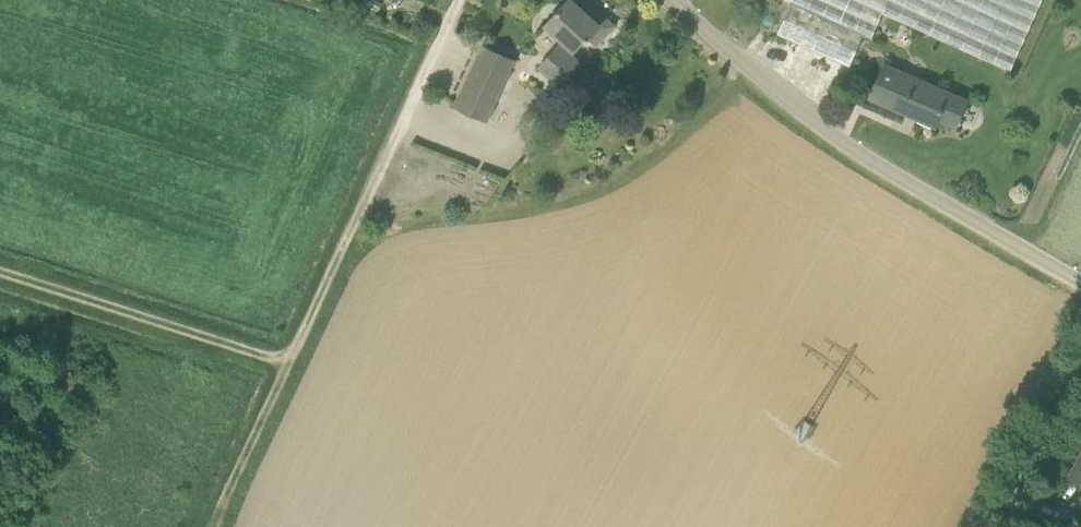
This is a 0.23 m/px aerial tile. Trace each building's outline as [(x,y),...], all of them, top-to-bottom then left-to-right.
[(557,87),(580,62),(571,54),(575,50),(584,40),(586,41),(589,38),(597,45),(614,26),(591,5),(584,12),(571,0),(569,0),(547,25),(565,41),(561,46),(560,45),(538,69),(557,87)] [(852,67),(865,36),(872,38),(883,13),(1010,70),(1042,0),(790,0),(792,1),(778,34),(852,67)] [(457,106),(488,121),(515,61),(484,47),(457,106)] [(958,127),(969,102),(885,65),(870,97),(936,126),(940,118),(958,127)] [(1080,481),(1080,457),(1070,475),(1080,481)] [(991,526),(1014,526),(997,517),(991,526)]
